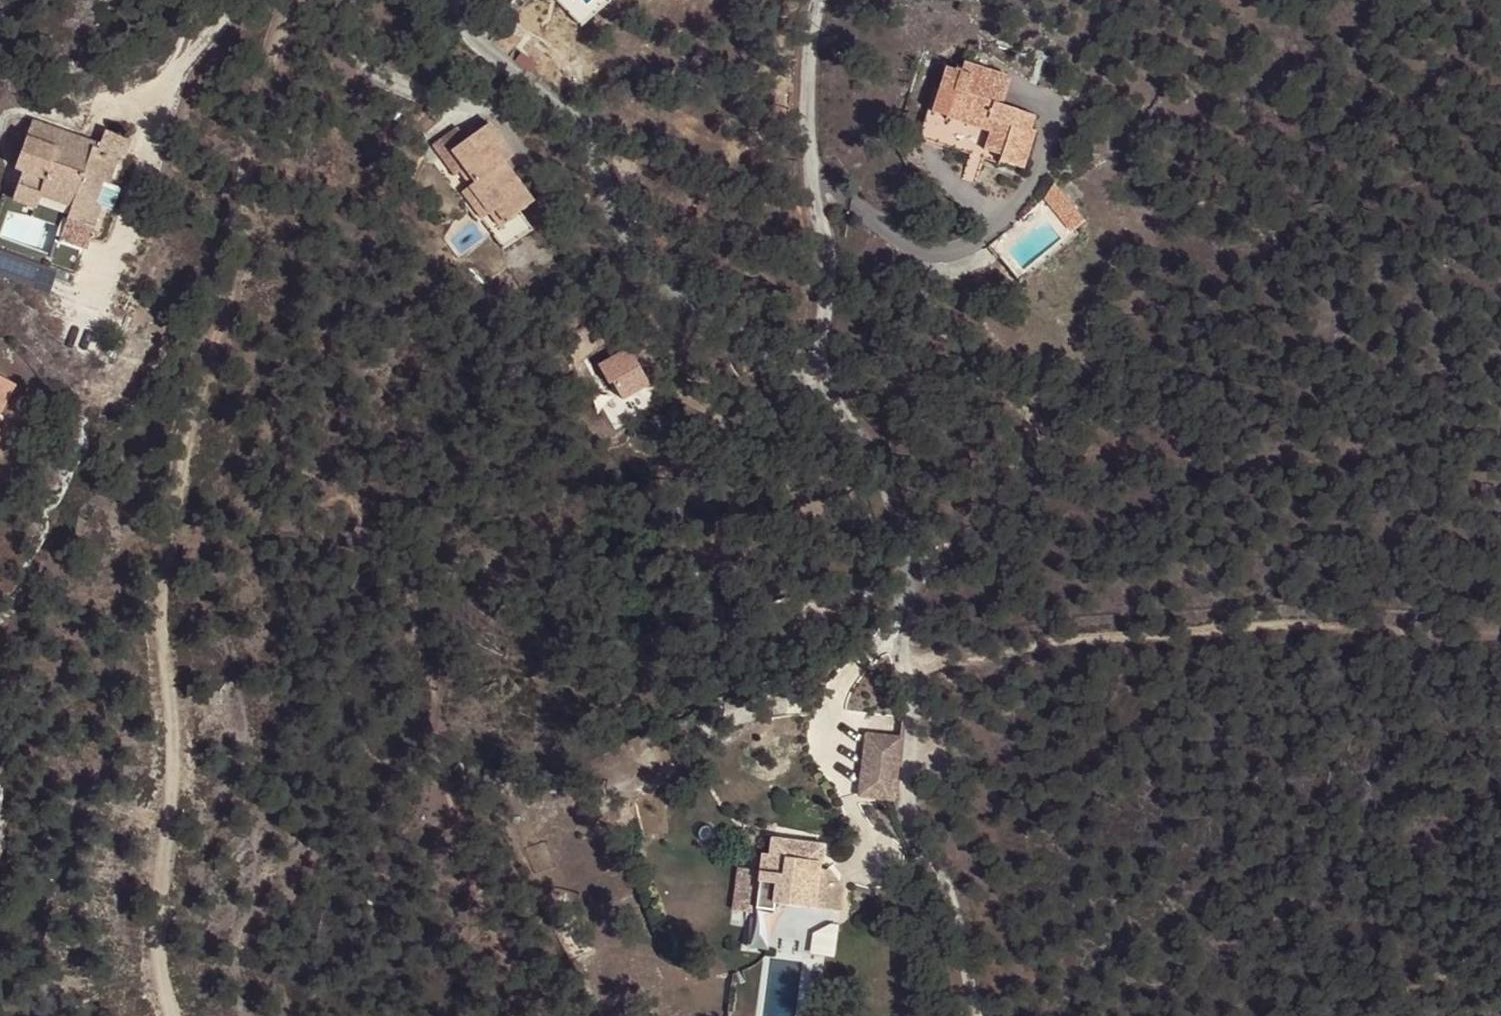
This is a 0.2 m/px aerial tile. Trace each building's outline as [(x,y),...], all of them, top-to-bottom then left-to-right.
[(959,71),(946,67),(932,114),(926,112),(918,138),(1022,169),(1033,131),(1029,130),(1033,115),(996,104),(1005,76),(961,62),(959,71)] [(101,142),(33,119),(15,169),(23,172),(12,201),(35,209),(39,195),(72,207),(68,217),(94,226),(100,208),(94,205),(102,181),(109,184),(119,155),(125,158),(132,141),(105,131),(101,142)] [(494,148),(502,142),(489,123),(466,140),(451,150),(465,168),(469,174),(475,182),(469,186),(490,215),(495,212),(504,224),(519,213),(534,202),(494,148)] [(451,150),(466,140),(457,127),(432,145),(455,175),(465,168),(451,150)] [(475,182),(469,174),(463,178),(469,186),(475,182)] [(1046,198),(1074,230),(1085,221),(1055,185),(1046,198)] [(484,219),(490,215),(469,186),(461,192),(482,220),(484,219)] [(495,212),(490,215),(484,219),(504,246),(530,227),(519,213),(504,224),(495,212)] [(623,399),(649,385),(629,348),(598,366),(610,386),(614,384),(623,399)] [(16,385),(0,377),(0,413),(16,385)] [(893,803),(901,741),(868,737),(859,799),(893,803)] [(501,782),(502,771),(485,769),(484,781),(501,782)] [(825,847),(771,839),(767,872),(738,868),(733,910),(755,913),(751,947),(768,949),(773,915),(811,920),(813,906),(841,910),(844,888),(817,884),(820,862),(823,862),(825,847)]
